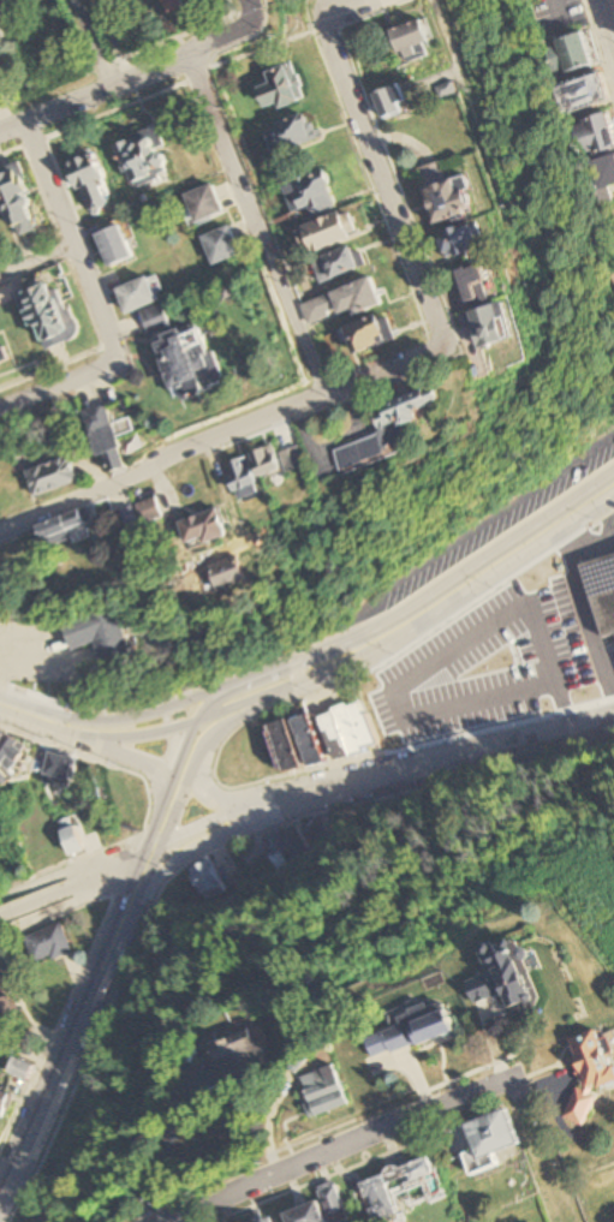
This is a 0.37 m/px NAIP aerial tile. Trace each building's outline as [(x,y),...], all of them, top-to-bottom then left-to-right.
[(391,28),(400,52),(404,49),(409,61),(429,54),(424,43),(434,40),(423,14),(391,28)] [(543,47),(553,77),(590,64),(579,34),(543,47)] [(559,87),(568,113),(608,99),(598,72),(559,87)] [(435,88),(440,99),(458,91),(454,81),(435,88)] [(371,93),(381,118),(403,111),(400,103),(406,101),(400,83),(371,93)] [(583,157),(613,146),(613,125),(610,114),(573,126),(583,157)] [(600,189),(613,184),(613,154),(591,161),(600,189)] [(421,184),(433,222),(472,210),(465,187),(472,186),(467,169),(421,184)] [(439,238),(446,258),(489,243),(479,216),(446,228),(448,234),(439,238)] [(454,270),(481,347),(514,335),(502,300),(491,304),(478,262),(454,270)] [(280,453),(288,472),(309,465),(302,445),(280,453)] [(276,454),(282,467),(263,476),(254,453),(268,447),(272,457),(276,454)] [(601,639),(613,636),(613,553),(578,564),(601,639)] [(336,705),(352,752),(374,744),(357,698),(336,705)] [(314,716),(330,763),(351,755),(334,709),(314,716)] [(287,720),(304,767),(315,763),(326,759),(309,713),(287,720)] [(263,726),(280,771),(302,764),(285,719),(263,726)] [(23,938),(60,922),(73,952),(54,960),(52,955),(32,962),(23,938)] [(465,984),(485,976),(475,949),(493,941),(495,946),(508,941),(509,944),(515,942),(519,950),(529,954),(533,952),(541,968),(527,973),(538,1000),(535,1009),(511,1019),(501,994),(473,1005),(465,984)] [(309,1001),(314,1014),(334,1007),(329,994),(309,1001)] [(364,1042),(395,1030),(391,1019),(423,1007),(424,1011),(442,1003),(455,1037),(418,1051),(416,1047),(389,1056),(387,1051),(370,1057),(364,1042)] [(201,1043),(222,1092),(263,1074),(243,1026),(201,1043)] [(571,1043),(573,1049),(561,1054),(558,1060),(560,1066),(565,1067),(572,1066),(573,1061),(584,1087),(576,1090),(564,1120),(582,1127),(591,1101),(589,1099),(594,1087),(597,1086),(600,1091),(613,1085),(613,1070),(609,1057),(613,1055),(607,1037),(598,1041),(596,1032),(571,1043)] [(334,1069),(303,1081),(310,1101),(299,1105),(305,1122),(348,1107),(334,1069)] [(506,1111),(520,1146),(493,1157),(497,1167),(471,1178),(463,1156),(473,1151),(465,1128),(506,1111)] [(358,1188),(372,1221),(388,1221),(400,1216),(392,1198),(421,1185),(428,1199),(441,1193),(425,1158),(358,1188)]
